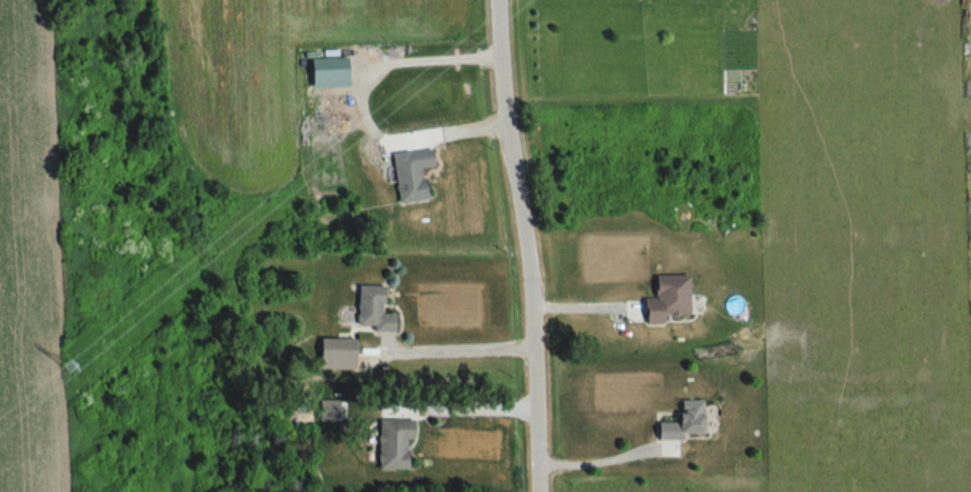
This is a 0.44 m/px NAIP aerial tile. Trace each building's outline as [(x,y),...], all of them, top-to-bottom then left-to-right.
[(418,169),(429,168),(427,150),(389,153),(394,204),(421,201),(418,169)] [(685,320),(684,276),(650,276),(650,299),(639,299),(640,320),(685,320)] [(378,314),(379,286),(355,286),(354,331),(393,331),(393,315),(378,314)] [(349,365),(349,340),(315,340),(315,365),(349,365)] [(653,438),(699,439),(700,401),(675,400),(675,413),(653,412),(653,438)] [(404,471),(404,441),(410,441),(410,421),(373,421),(373,471),(404,471)]
